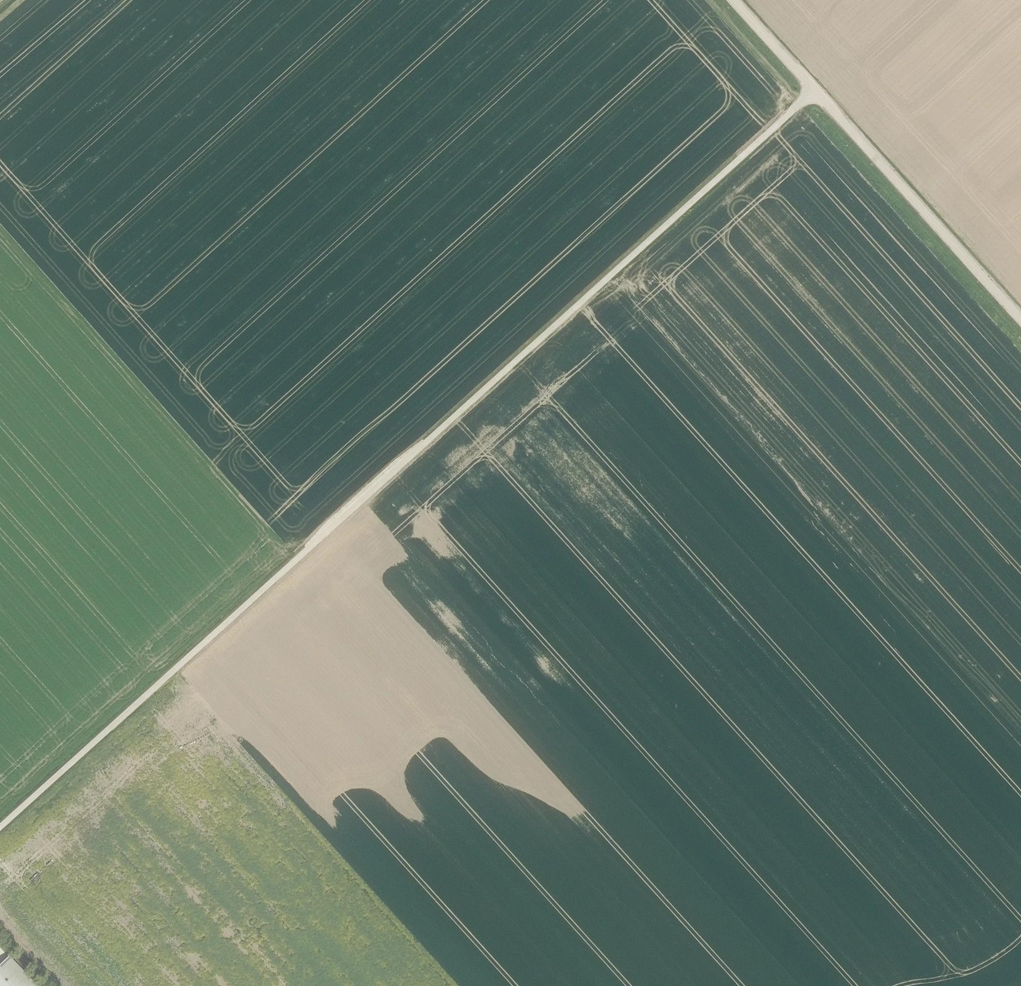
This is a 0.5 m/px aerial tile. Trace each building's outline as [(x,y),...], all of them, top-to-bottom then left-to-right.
[(11,957),(0,967),(0,985),(38,985),(11,957)]
